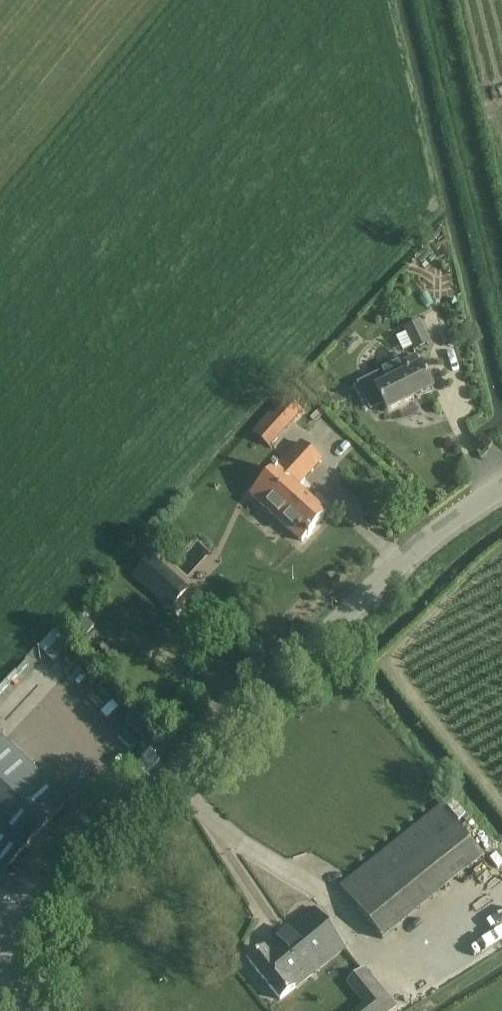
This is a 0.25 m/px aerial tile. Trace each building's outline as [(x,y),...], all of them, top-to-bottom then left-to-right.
[(415,352),(431,344),(420,322),(404,330),(415,352)] [(369,409),(383,403),(388,412),(433,389),(422,367),(415,354),(392,366),(357,384),(369,409)] [(252,433),(270,449),(303,412),(288,398),(272,415),(270,413),(252,433)] [(327,516),(298,489),(322,460),(301,441),(276,469),(275,468),(251,494),(303,541),(327,516)] [(151,558),(137,574),(173,606),(187,589),(151,558)] [(1,741),(0,742),(0,868),(3,871),(68,802),(2,740),(1,741)] [(442,806),(341,888),(383,939),(483,857),(442,806)] [(264,949),(249,961),(281,1000),(296,988),(295,988),(303,981),(321,969),(347,948),(315,909),(265,950),(264,949)] [(357,1010),(390,1010),(394,1008),(374,983),(364,970),(355,978),(348,983),(365,1004),(357,1010)]
